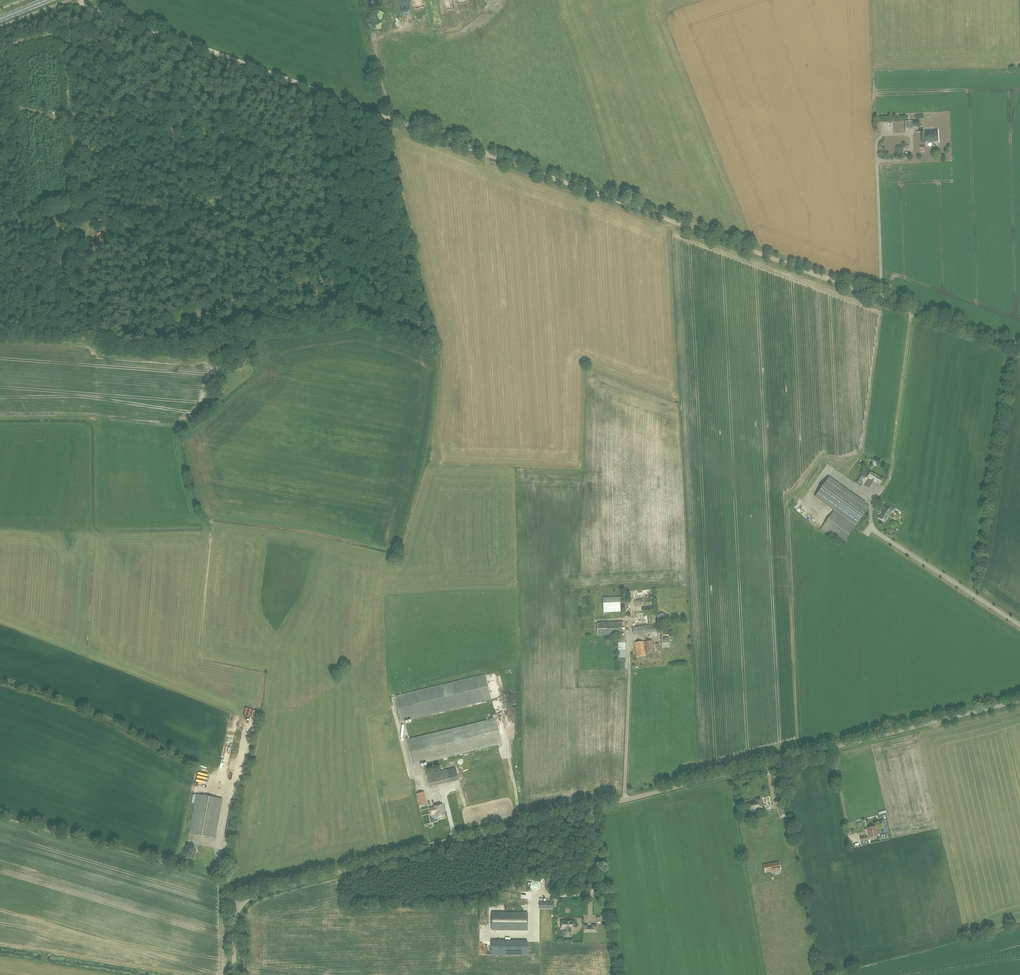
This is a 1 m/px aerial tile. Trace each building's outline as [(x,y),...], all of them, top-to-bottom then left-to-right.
[(938,130),(926,131),(926,142),(938,141),(938,130)] [(902,478),(907,461),(896,458),(890,475),(902,478)] [(869,478),(873,472),(867,469),(857,464),(849,479),(855,482),(860,473),(862,474),(863,474),(869,478)] [(873,472),(869,478),(865,485),(874,491),(878,484),(879,485),(883,478),(873,472)] [(869,507),(854,495),(830,477),(817,493),(857,523),(869,507)] [(885,507),(881,512),(880,511),(879,513),(880,514),(878,518),(885,522),(891,511),(890,510),(892,507),(887,504),(885,507)] [(843,544),(856,526),(834,510),(821,528),(843,544)] [(633,595),(653,594),(652,587),(630,588),(630,591),(631,591),(631,593),(633,593),(633,595)] [(603,598),(604,612),(620,612),(619,597),(603,598)] [(638,601),(638,607),(643,607),(644,612),(653,611),(652,601),(638,601)] [(666,615),(660,614),(656,616),(656,622),(662,624),(666,620),(666,615)] [(622,622),(608,622),(597,623),(598,635),(608,634),(622,634),(622,622)] [(647,625),(635,626),(633,627),(633,633),(657,631),(657,625),(647,626),(647,625)] [(661,638),(662,648),(670,647),(669,637),(661,638)] [(646,648),(644,648),(645,651),(647,651),(647,653),(654,652),(653,646),(654,646),(654,644),(653,644),(652,641),(646,641),(646,648)] [(645,651),(644,648),(644,642),(635,643),(637,657),(645,656),(645,651)] [(492,699),(486,675),(396,696),(402,721),(492,699)] [(407,740),(413,765),(502,743),(496,719),(495,715),(493,715),(494,719),(407,740)] [(223,754),(230,754),(231,736),(229,736),(229,737),(225,736),(223,754)] [(189,833),(215,837),(222,798),(196,793),(189,833)] [(421,803),(428,801),(426,793),(419,794),(421,803)] [(747,803),(749,811),(750,816),(755,814),(754,810),(763,808),(760,798),(755,799),(756,801),(747,803)] [(238,801),(232,800),(225,835),(231,836),(238,801)] [(436,813),(437,818),(444,816),(443,809),(442,804),(434,806),(434,807),(430,808),(432,815),(436,813)] [(877,836),(875,826),(867,828),(869,837),(877,836)] [(862,845),(869,844),(868,836),(860,837),(862,845)] [(193,843),(187,842),(186,849),(183,848),(183,853),(186,854),(186,856),(195,858),(196,852),(193,852),(194,846),(192,846),(193,843)] [(766,872),(773,870),(774,875),(781,874),(780,869),(779,862),(764,864),(766,872)] [(495,927),(531,927),(531,910),(495,910),(495,927)] [(569,921),(562,921),(562,922),(560,922),(560,926),(562,926),(561,929),(564,929),(564,936),(566,936),(572,936),(572,929),(573,929),(573,925),(574,925),(575,920),(569,920),(569,921)]
